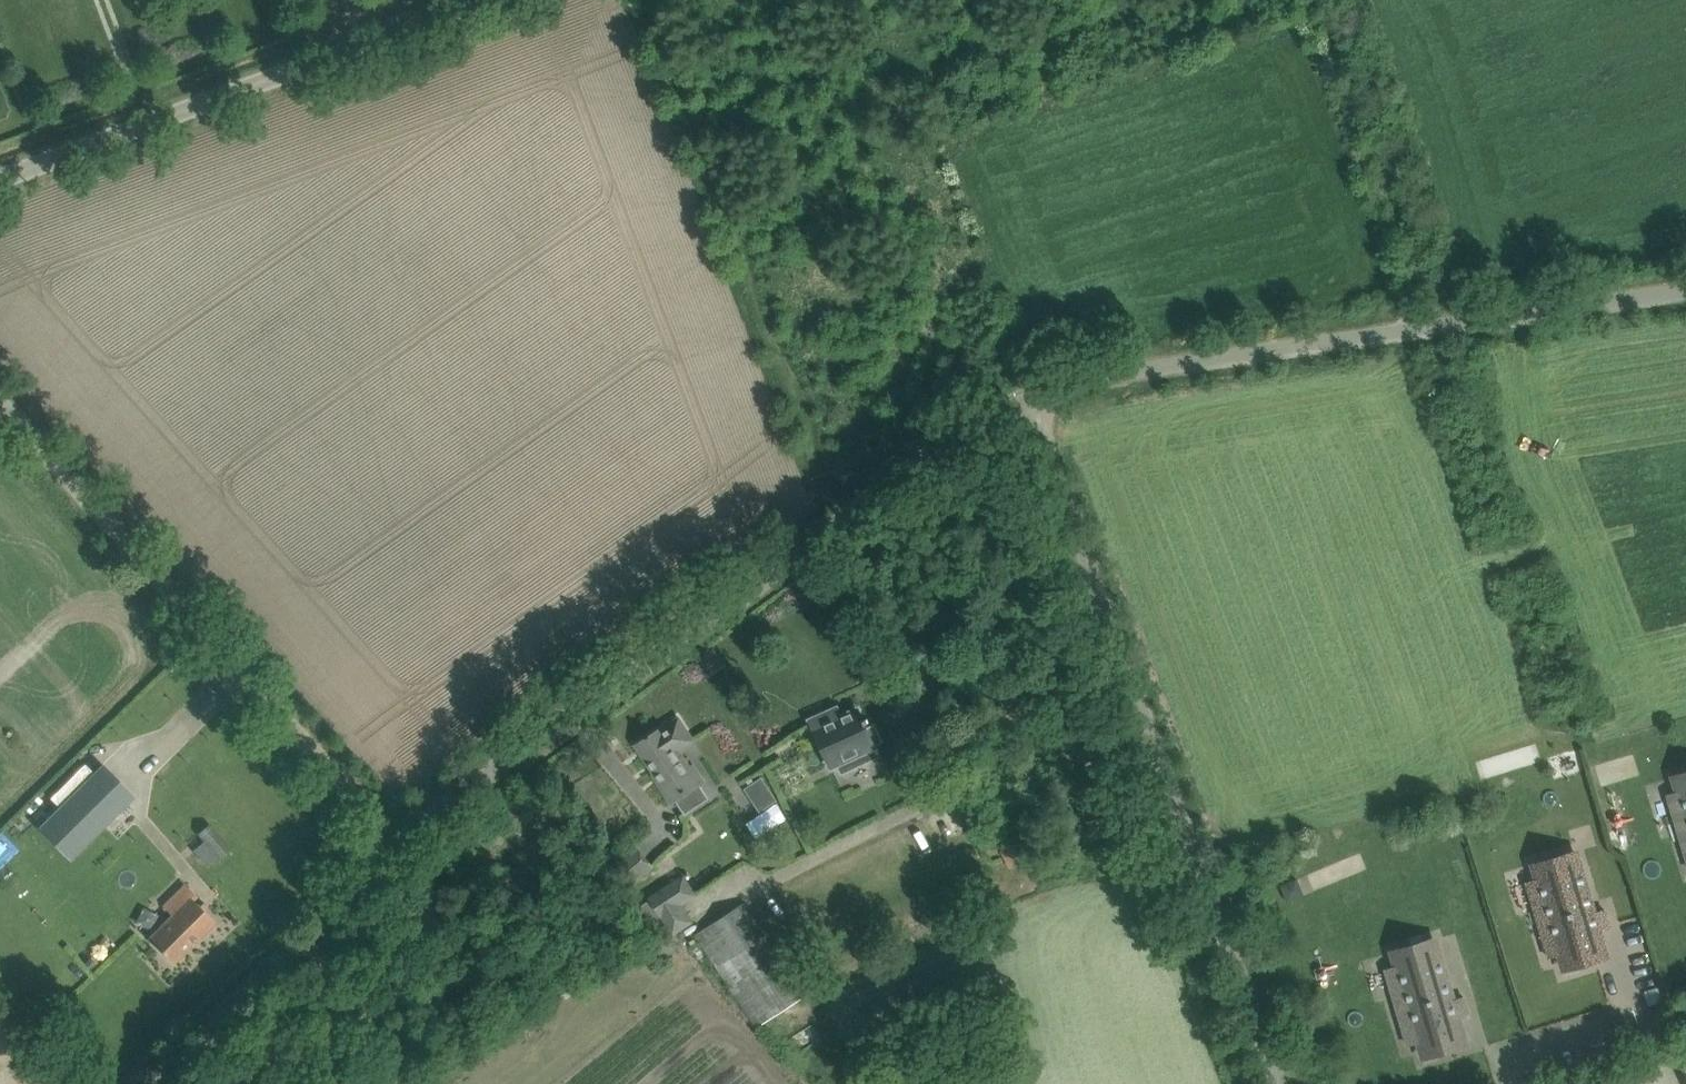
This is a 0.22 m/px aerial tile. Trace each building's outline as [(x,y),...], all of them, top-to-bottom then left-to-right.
[(810,720),(820,743),(831,766),(875,745),(859,710),(837,720),(832,710),(810,720)] [(636,744),(649,763),(664,786),(666,785),(676,801),(705,782),(693,765),(689,769),(676,750),(693,739),(679,719),(663,730),(662,728),(636,744)] [(954,740),(946,743),(952,756),(960,752),(954,740)] [(38,828),(69,860),(133,796),(102,764),(38,828)] [(1675,776),(1685,813),(1685,773),(1675,776)] [(200,841),(190,849),(203,865),(226,847),(206,821),(193,832),(200,841)] [(994,837),(1010,868),(1029,858),(1013,828),(994,837)] [(609,868),(628,890),(638,882),(656,868),(639,846),(621,860),(609,868)] [(1575,853),(1534,866),(1550,919),(1539,923),(1550,959),(1561,956),(1566,971),(1607,959),(1599,931),(1610,928),(1605,911),(1594,914),(1575,853)] [(684,875),(671,884),(646,900),(671,939),(696,922),(684,904),(698,895),(684,875)] [(1297,879),(1281,885),(1288,901),(1296,898),(1301,888),(1297,879)] [(148,938),(157,948),(173,964),(215,922),(193,899),(196,896),(185,884),(169,900),(163,906),(171,915),(148,938)] [(743,903),(710,925),(695,935),(756,1028),(804,996),(743,903)] [(101,923),(111,934),(119,925),(109,915),(101,923)] [(1393,951),(1406,992),(1394,996),(1409,1045),(1420,1042),(1425,1057),(1466,1045),(1458,1017),(1469,1014),(1464,997),(1453,1000),(1434,939),(1393,951)] [(1656,986),(1643,990),(1647,1003),(1660,999),(1656,986)]
